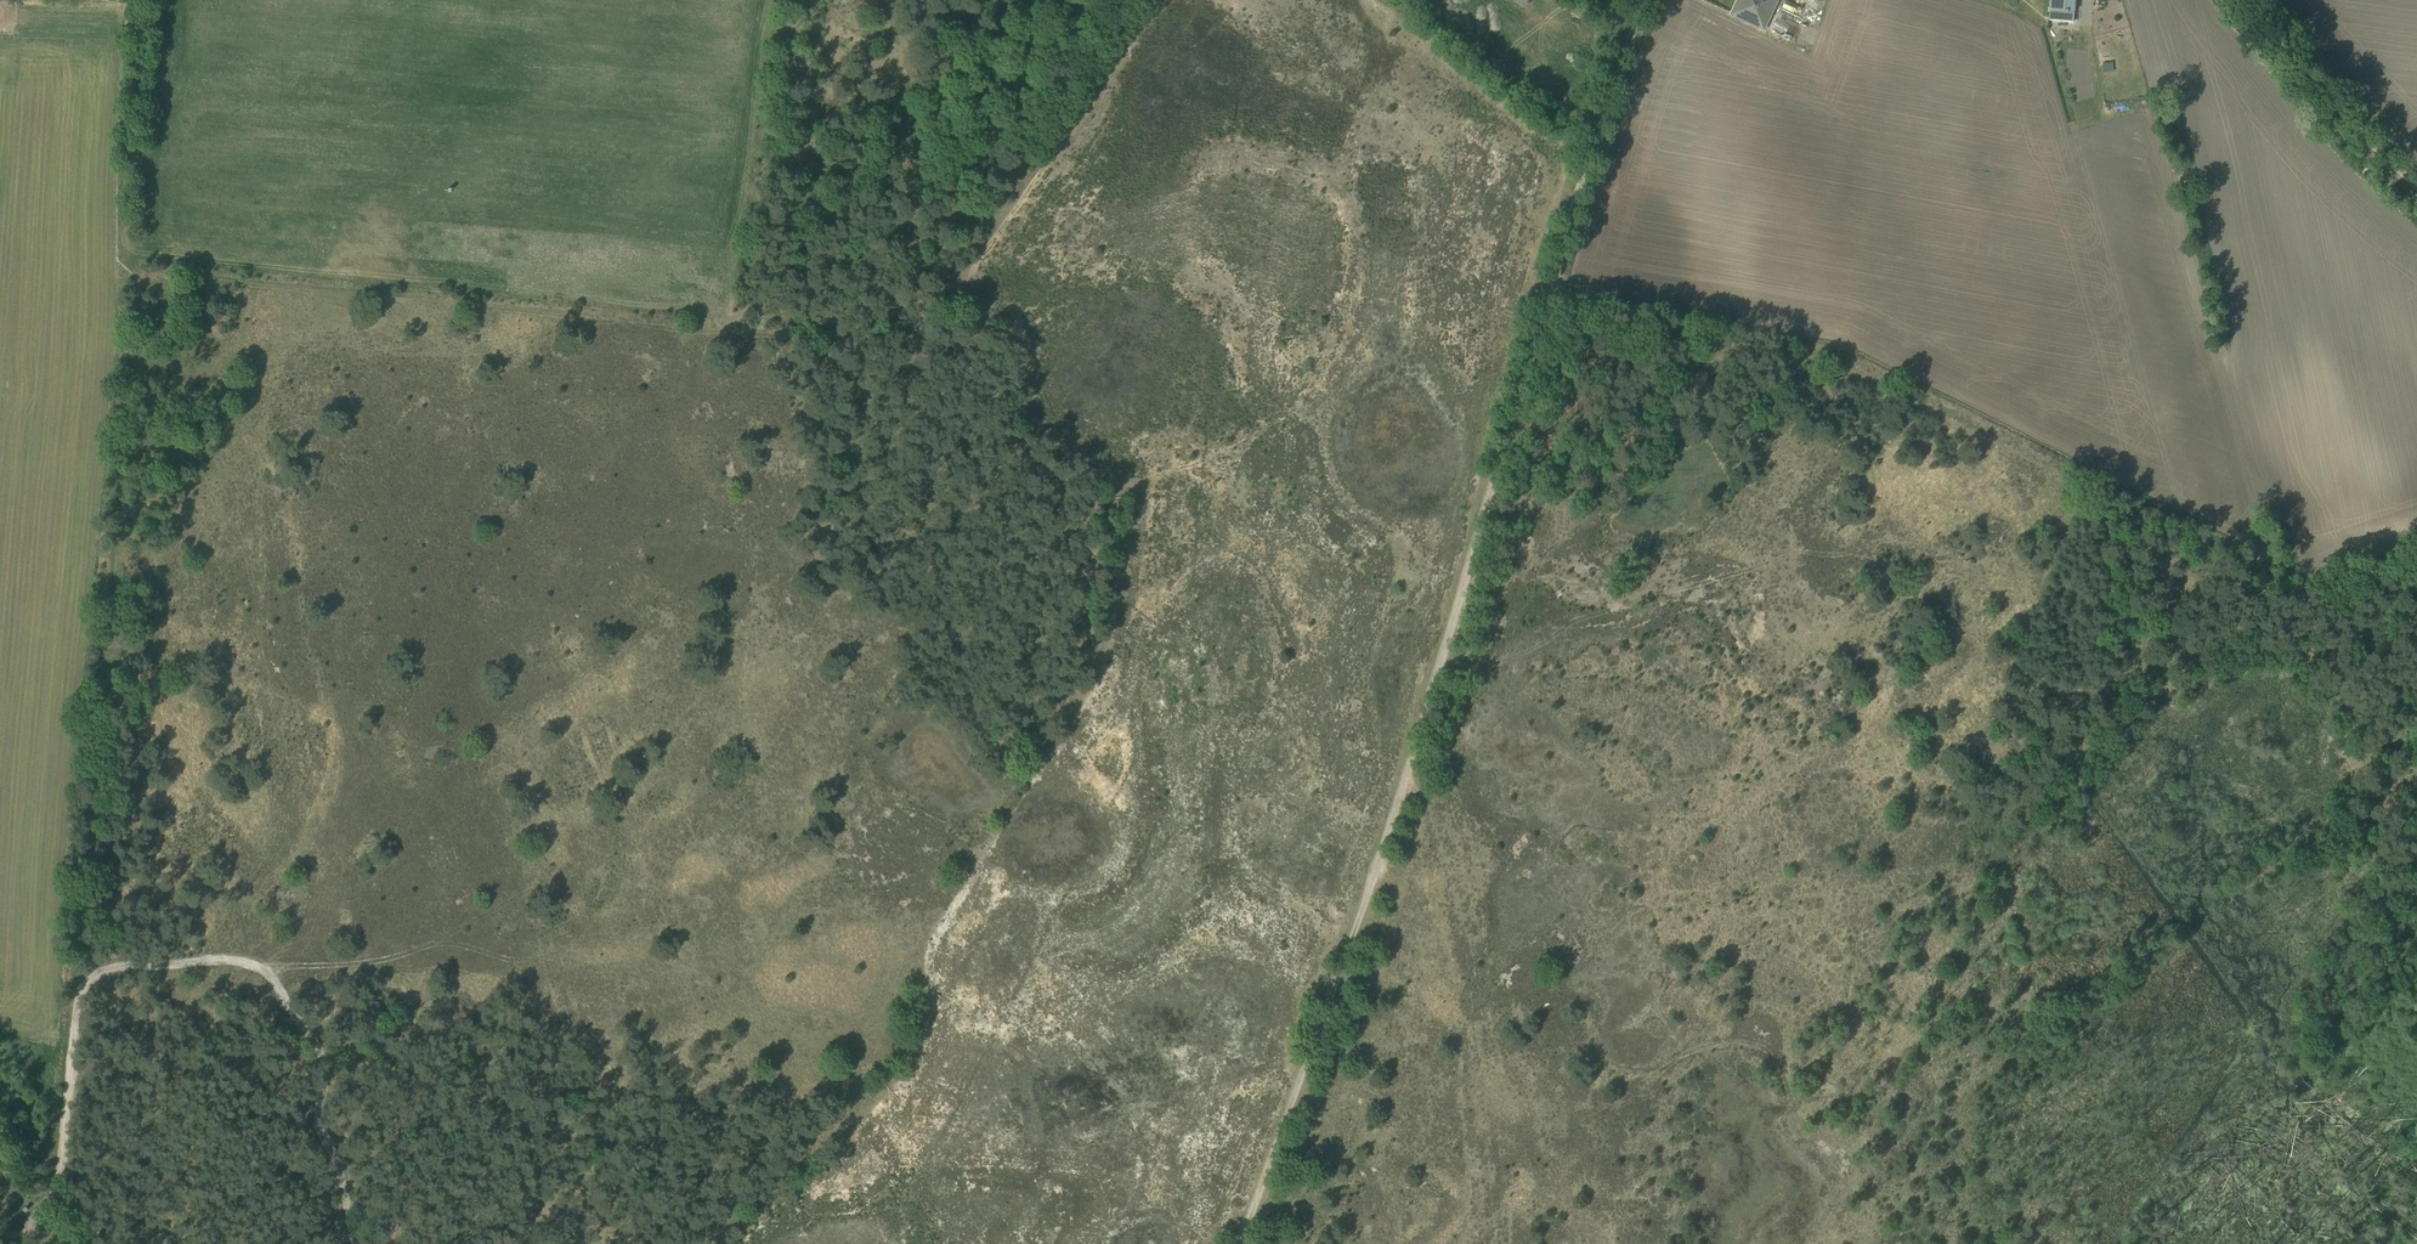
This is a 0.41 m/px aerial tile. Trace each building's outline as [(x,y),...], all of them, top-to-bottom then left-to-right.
[(1731,14),(1763,29),(1777,0),(1738,0),(1731,14)] [(2049,19),(2050,19),(2073,21),(2074,15),(2074,11),(2075,0),(2050,0),(2049,9),(2050,9),(2049,16),(2049,19)]
